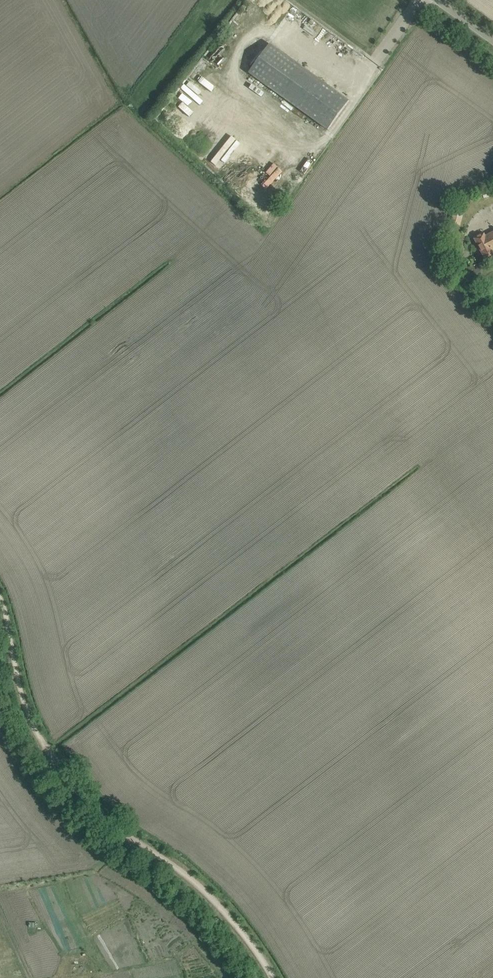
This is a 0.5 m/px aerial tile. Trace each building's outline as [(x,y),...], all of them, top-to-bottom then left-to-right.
[(334,90),(313,120),(328,130),(349,101),(334,90)] [(492,232),(485,236),(483,232),(473,237),(485,260),(492,256),(492,232)]
